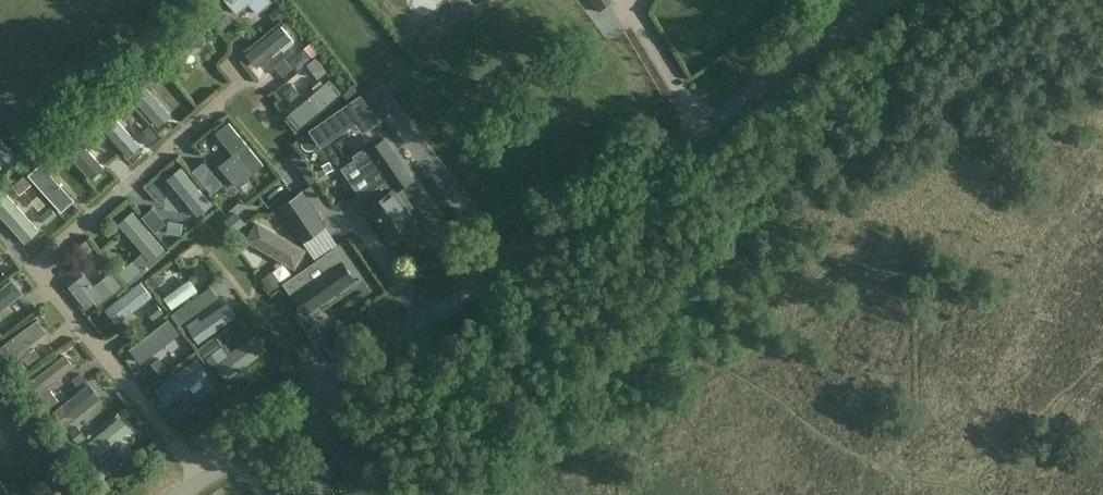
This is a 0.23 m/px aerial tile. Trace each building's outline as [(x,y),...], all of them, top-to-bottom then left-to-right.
[(240,14),(251,4),(260,14),(275,2),(273,0),(227,0),(240,14)] [(609,0),(592,0),(600,10),(610,2),(609,0)] [(205,31),(197,21),(167,47),(175,57),(205,31)] [(259,69),(295,39),(283,25),(248,55),(259,69)] [(168,101),(144,74),(126,90),(150,117),(168,101)] [(303,82),(281,100),(293,114),(315,96),(303,82)] [(362,98),(333,118),(343,134),(358,124),(365,134),(380,124),(362,98)] [(95,118),(123,149),(135,138),(107,107),(95,118)] [(231,122),(217,134),(253,177),(266,166),(231,122)] [(328,122),(312,133),(323,148),(338,137),(328,122)] [(106,168),(75,133),(61,145),(93,180),(106,168)] [(384,139),(369,149),(397,188),(398,187),(412,177),(384,139)] [(40,149),(27,155),(32,167),(45,161),(40,149)] [(397,188),(369,149),(364,153),(362,150),(353,157),(356,161),(348,166),(365,192),(356,199),(365,212),(370,209),(390,237),(415,219),(406,208),(411,204),(398,187),(397,188)] [(30,176),(63,213),(77,201),(43,164),(30,176)] [(215,206),(182,166),(168,178),(202,218),(215,206)] [(327,226),(303,191),(279,207),(303,243),(327,226)] [(41,232),(8,195),(0,202),(0,214),(27,244),(41,232)] [(356,201),(341,206),(348,225),(363,220),(356,201)] [(151,261),(165,249),(133,212),(119,224),(151,261)] [(179,250),(194,239),(188,230),(172,241),(179,250)] [(124,249),(110,259),(119,272),(133,262),(124,249)] [(180,258),(188,271),(201,262),(193,250),(180,258)] [(354,278),(343,261),(332,269),(322,256),(284,283),(305,313),(354,278)] [(76,262),(60,274),(69,285),(85,273),(76,262)] [(161,296),(190,279),(183,267),(154,284),(161,296)] [(69,286),(88,309),(104,296),(85,273),(69,286)] [(190,279),(164,298),(172,309),(198,290),(190,279)] [(14,280),(0,291),(0,315),(26,294),(14,280)] [(155,298),(143,282),(107,311),(119,326),(155,298)] [(0,328),(0,337),(7,346),(39,321),(27,307),(0,328)] [(222,308),(190,332),(199,344),(231,320),(222,308)] [(184,335),(171,319),(131,350),(143,366),(184,335)] [(324,336),(315,323),(306,329),(315,342),(324,336)] [(228,382),(270,350),(257,333),(215,366),(228,382)] [(74,368),(65,355),(27,382),(36,395),(74,368)] [(196,359),(170,378),(177,388),(203,368),(196,359)] [(51,414),(62,427),(100,398),(90,384),(51,414)] [(89,443),(100,457),(132,432),(121,418),(89,443)]
